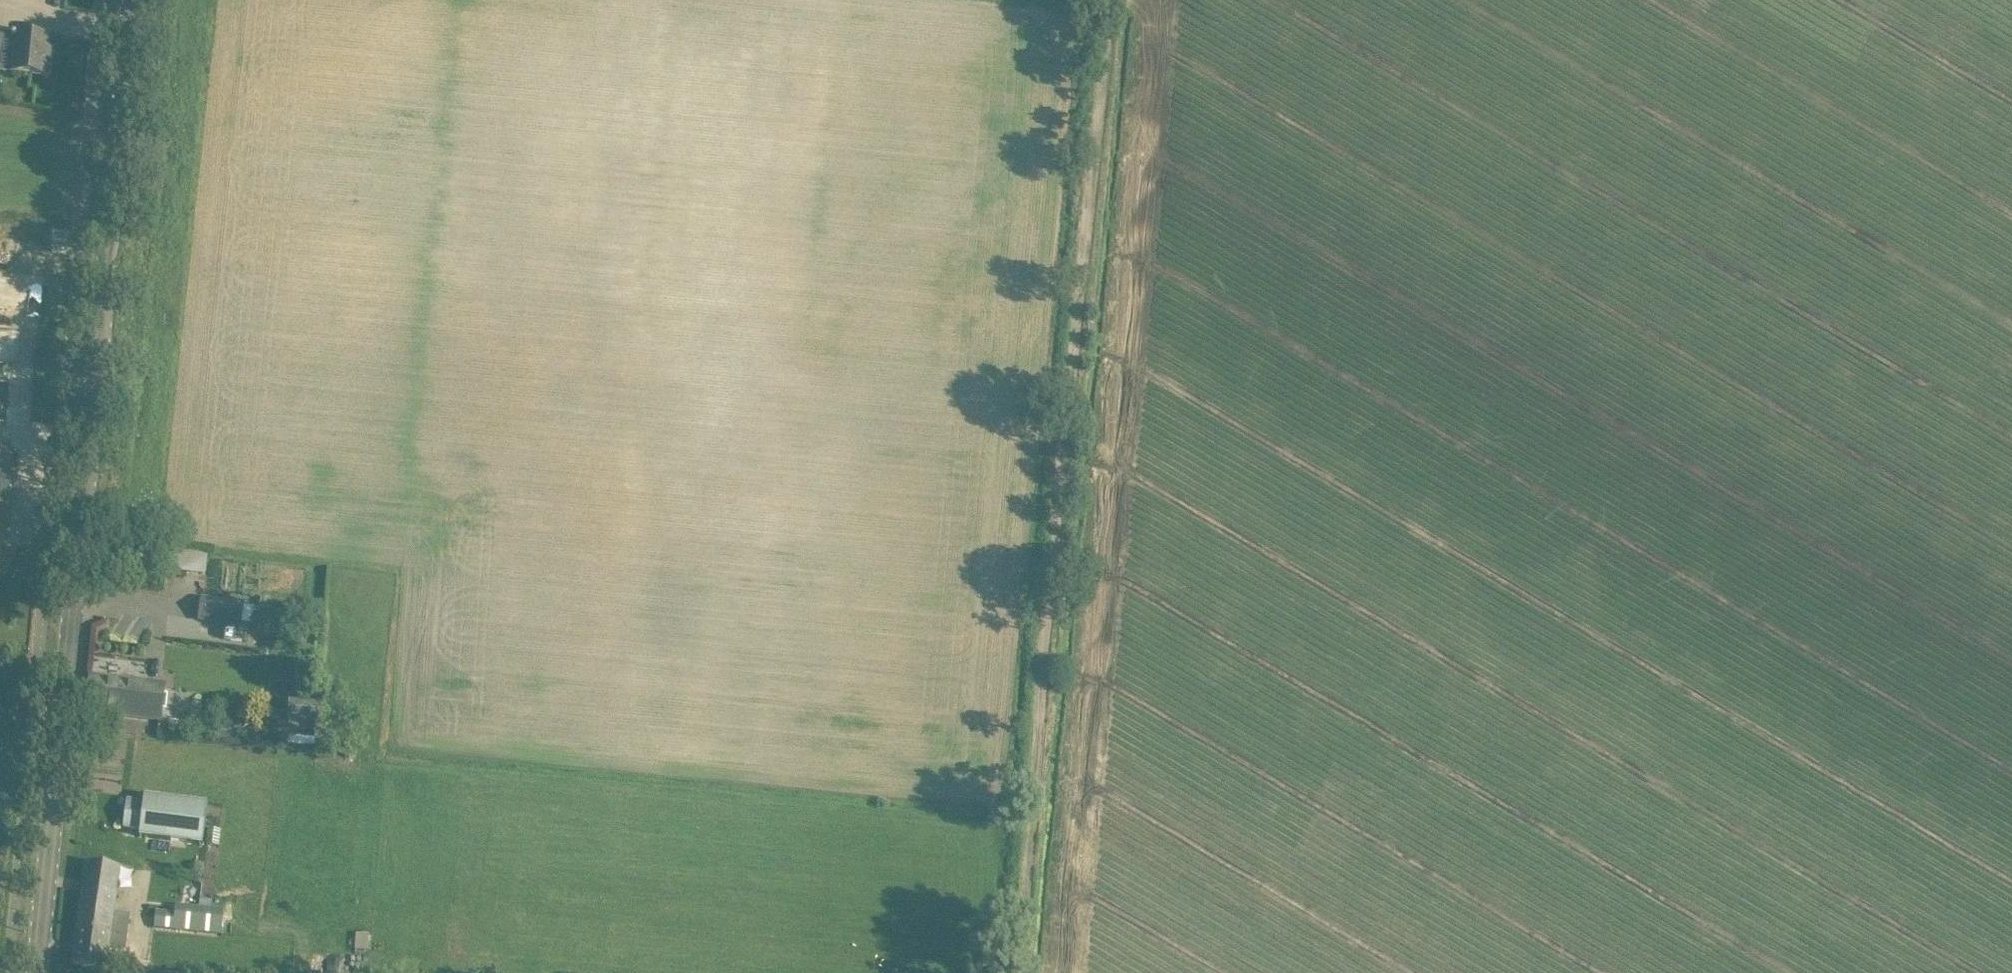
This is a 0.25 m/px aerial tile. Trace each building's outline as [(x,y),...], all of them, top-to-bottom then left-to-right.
[(9,71),(47,75),(51,38),(13,34),(9,71)] [(11,365),(15,324),(0,323),(0,364),(11,365)] [(0,450),(0,565),(3,530),(5,531),(13,452),(0,450)] [(259,606),(244,603),(201,598),(198,618),(240,624),(241,622),(256,625),(259,606)] [(164,687),(111,680),(90,677),(86,712),(159,722),(164,687)] [(303,701),(302,720),(317,721),(318,721),(319,702),(318,702),(303,701)] [(217,737),(232,738),(233,723),(219,722),(217,737)] [(145,793),(144,799),(127,798),(124,826),(140,829),(139,834),(203,843),(208,802),(145,793)] [(86,863),(72,964),(106,969),(109,949),(125,951),(129,915),(114,913),(120,868),(106,866),(86,863)] [(156,910),(154,927),(222,933),(224,910),(176,905),(175,912),(156,910)] [(367,951),(369,933),(356,932),(354,950),(367,951)]
